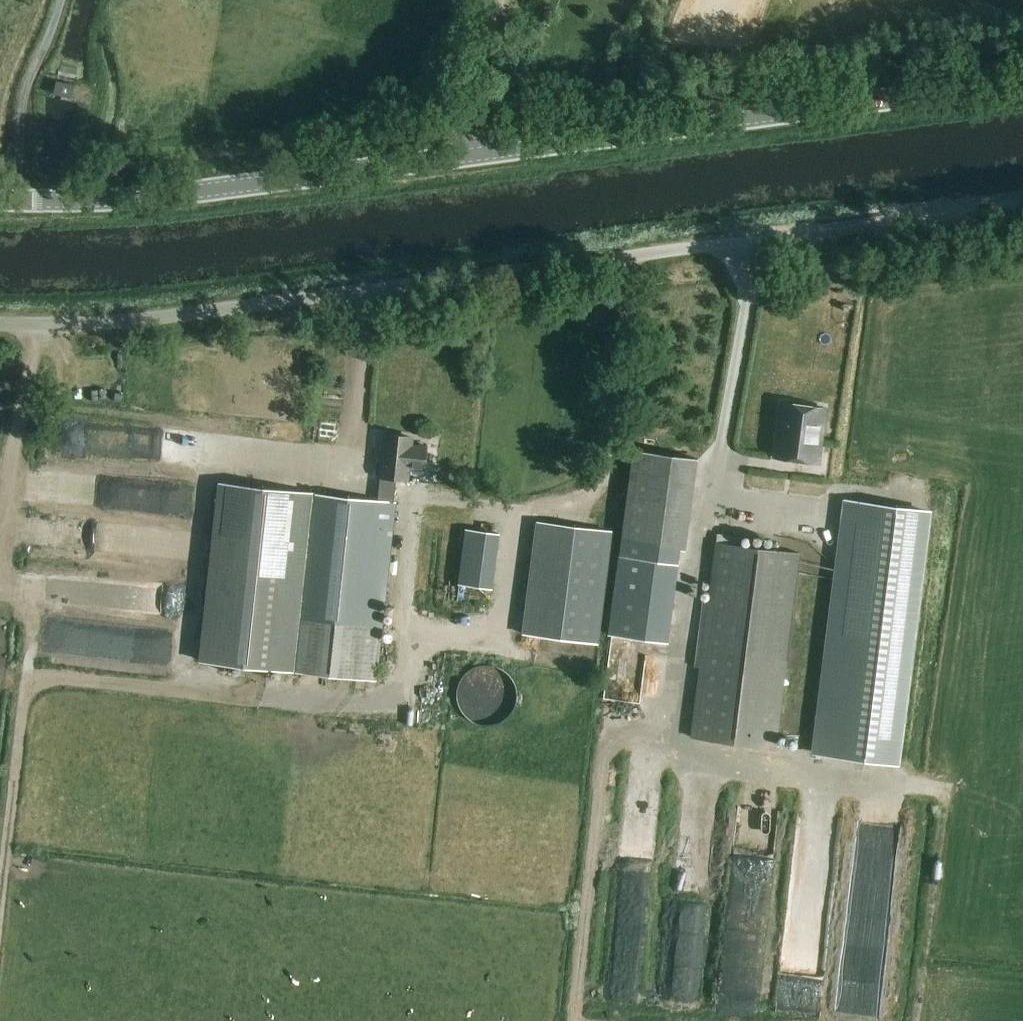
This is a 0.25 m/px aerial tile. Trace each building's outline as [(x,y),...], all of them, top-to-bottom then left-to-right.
[(72,97),(75,85),(58,82),(56,94),(72,97)] [(818,461),(825,406),(783,401),(776,456),(818,461)] [(158,457),(158,424),(84,424),(84,457),(158,457)] [(423,470),(426,446),(410,445),(411,438),(384,435),(377,501),(300,493),(287,617),(281,671),(376,682),(382,628),(395,502),(392,502),(394,479),(406,480),(407,469),(423,470)] [(675,638),(696,461),(632,453),(611,630),(675,638)] [(199,662),(281,671),(287,617),(300,493),(218,484),(199,662)] [(819,754),(901,764),(932,513),(850,503),(819,754)] [(537,524),(524,634),(600,643),(613,533),(537,524)] [(509,581),(509,528),(491,528),(491,581),(509,581)] [(117,575),(137,576),(137,580),(150,581),(148,613),(186,615),(188,579),(189,579),(191,538),(120,534),(117,575)] [(717,534),(716,545),(714,544),(690,739),(777,749),(800,555),(738,547),(740,537),(717,534)] [(112,580),(54,573),(50,601),(109,608),(112,580)] [(136,629),(136,659),(150,659),(150,629),(136,629)] [(644,664),(628,651),(616,665),(632,678),(644,664)] [(469,713),(519,714),(520,684),(469,683),(469,713)] [(836,1000),(842,863),(826,862),(824,898),(816,898),(812,973),(811,999),(836,1000)] [(680,973),(710,975),(719,870),(689,867),(680,973)] [(865,949),(856,1008),(890,1014),(908,901),(890,898),(889,907),(877,905),(877,904),(863,902),(858,935),(861,936),(859,948),(865,949)] [(761,1002),(765,989),(751,985),(747,997),(761,1002)]
